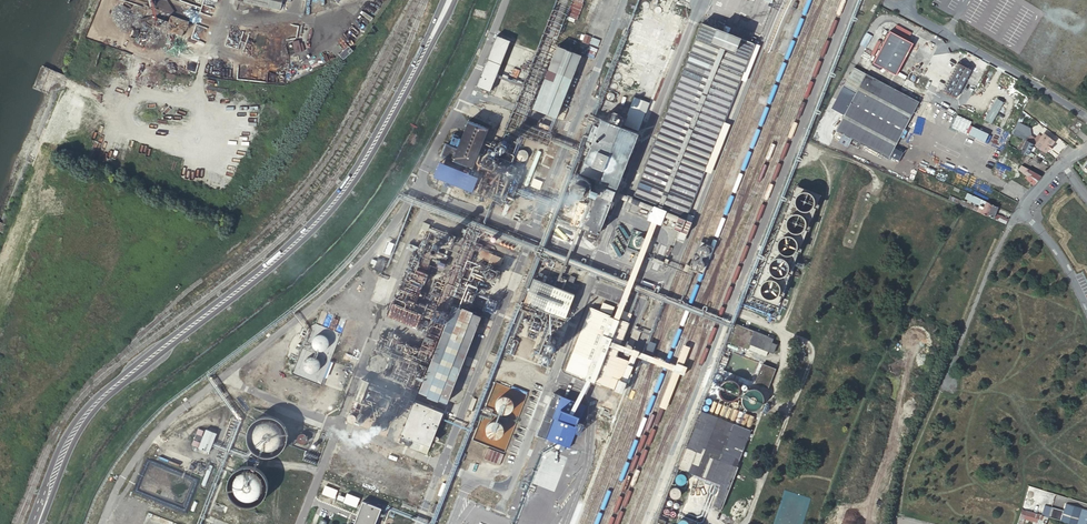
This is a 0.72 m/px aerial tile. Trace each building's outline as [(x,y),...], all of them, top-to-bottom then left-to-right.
[(243,2),(268,8),(269,7),(281,10),(283,0),(244,0),(243,2)] [(659,0),(655,0),(643,3),(649,23),(665,18),(659,0)] [(665,38),(672,41),(681,18),(674,15),(665,38)] [(173,17),(168,32),(184,37),(189,23),(173,17)] [(648,62),(662,68),(672,43),(658,38),(660,32),(635,22),(622,57),(647,66),(648,62)] [(674,228),(681,231),(685,219),(754,43),(703,23),(633,203),(643,207),(645,202),(673,214),(671,220),(676,222),(674,228)] [(872,63),(896,75),(912,43),(889,31),(872,63)] [(584,56),(595,59),(601,40),(584,35),(579,53),(584,54),(584,56)] [(477,86),(490,91),(510,41),(497,36),(477,86)] [(317,50),(304,50),(304,44),(300,44),(300,41),(294,41),(294,54),(317,55),(317,50)] [(340,55),(344,59),(353,51),(349,46),(340,55)] [(531,109),(555,118),(580,56),(557,46),(531,109)] [(611,89),(628,97),(632,87),(636,88),(638,87),(644,74),(642,70),(621,62),(618,64),(610,86),(611,89)] [(942,90),(955,97),(970,70),(956,63),(942,90)] [(645,86),(652,89),(658,72),(652,69),(645,86)] [(835,130),(889,158),(919,102),(865,74),(835,130)] [(638,90),(628,112),(643,118),(652,95),(638,90)] [(984,120),(990,123),(1002,102),(996,99),(984,120)] [(628,112),(625,122),(639,128),(643,118),(628,112)] [(639,128),(625,122),(624,123),(604,115),(582,169),(618,183),(639,128)] [(443,151),(473,164),(489,125),(468,117),(457,143),(448,139),(443,151)] [(1030,137),(1031,135),(1031,129),(1017,123),(1012,133),(1023,138),(1026,140),(1030,137)] [(1030,137),(1026,140),(1032,143),(1033,144),(1038,146),(1039,147),(1045,151),(1046,152),(1054,141),(1044,133),(1039,139),(1038,138),(1035,140),(1030,137)] [(504,135),(503,135),(503,134),(502,134),(501,135),(500,135),(499,135),(498,136),(496,137),(496,138),(495,139),(495,140),(495,142),(495,143),(495,144),(496,145),(496,146),(497,147),(497,148),(499,149),(500,149),(502,149),(503,149),(504,149),(506,148),(507,147),(508,146),(509,145),(509,143),(510,142),(509,141),(509,140),(509,139),(509,138),(508,138),(507,136),(506,135),(505,135),(504,135)] [(1022,150),(1021,152),(1021,153),(1027,156),(1027,155),(1029,151),(1033,144),(1032,143),(1026,140),(1023,139),(1023,138),(1021,142),(1024,144),(1021,149),(1022,150)] [(500,157),(485,151),(477,172),(451,162),(446,175),(472,186),(508,201),(523,166),(507,159),(504,166),(498,163),(500,157)] [(1027,179),(1033,184),(1035,183),(1040,177),(1041,175),(1033,171),(1022,165),(1018,169),(1029,175),(1027,179)] [(590,189),(590,188),(590,187),(589,186),(589,184),(588,183),(588,182),(587,181),(586,180),(584,179),(583,178),(582,178),(580,178),(579,178),(578,178),(576,178),(576,179),(574,179),(573,180),(572,181),(572,182),(571,183),(570,185),(570,186),(570,187),(570,188),(570,189),(571,190),(571,192),(572,193),(573,194),(574,195),(575,196),(576,196),(577,197),(578,197),(579,197),(580,197),(581,197),(582,197),(583,197),(585,196),(586,195),(588,193),(589,191),(589,190),(590,189)] [(541,189),(543,183),(534,179),(532,186),(541,189)] [(578,225),(597,232),(616,187),(597,180),(587,203),(579,200),(570,224),(577,227),(578,225)] [(754,298),(782,309),(827,195),(798,184),(754,298)] [(971,209),(993,218),(994,215),(998,207),(989,203),(977,197),(976,199),(977,200),(976,202),(985,205),(983,210),(977,207),(973,206),(973,207),(972,207),(971,209)] [(993,218),(1006,224),(1008,220),(997,216),(994,215),(993,218)] [(681,231),(687,233),(692,221),(685,219),(681,231)] [(441,266),(445,264),(436,242),(437,238),(441,237),(442,230),(423,225),(421,232),(426,233),(430,243),(429,246),(435,243),(434,247),(441,266)] [(585,236),(594,239),(596,234),(587,231),(585,236)] [(684,242),(687,233),(681,231),(677,239),(684,242)] [(690,266),(704,273),(715,246),(700,240),(690,266)] [(391,256),(397,259),(403,244),(397,241),(391,256)] [(377,258),(373,269),(381,272),(385,261),(377,258)] [(541,259),(533,279),(540,282),(548,262),(541,259)] [(384,274),(390,276),(393,270),(387,268),(384,274)] [(541,372),(572,294),(553,287),(540,282),(533,279),(503,357),(541,372)] [(553,287),(572,294),(575,286),(556,279),(553,287)] [(420,391),(447,401),(483,307),(456,296),(420,391)] [(600,311),(612,316),(615,308),(603,304),(600,311)] [(394,310),(391,322),(420,331),(424,318),(394,310)] [(566,375),(620,394),(625,381),(629,382),(633,373),(626,371),(629,361),(616,356),(629,324),(591,310),(566,375)] [(617,317),(629,322),(632,315),(620,310),(617,317)] [(625,354),(631,356),(638,337),(640,338),(642,332),(637,330),(639,327),(636,325),(625,354)] [(728,343),(765,357),(767,354),(772,356),(776,348),(771,346),(772,341),(736,325),(728,343)] [(330,346),(330,345),(330,344),(330,343),(330,342),(329,340),(328,339),(327,338),(326,337),(325,337),(324,337),(323,336),(322,336),(321,336),(320,336),(319,337),(317,337),(316,338),(315,339),(314,340),(313,342),(313,343),(313,345),(313,346),(313,347),(313,348),(314,349),(315,351),(316,352),(317,353),(318,353),(320,353),(321,354),(322,354),(323,354),(325,353),(326,353),(326,352),(328,351),(329,350),(329,349),(330,348),(330,347),(330,346)] [(377,356),(376,357),(375,357),(374,357),(373,358),(372,359),(371,360),(370,361),(370,363),(369,364),(369,365),(370,367),(370,368),(371,369),(372,370),(372,371),(373,371),(374,372),(375,372),(376,373),(377,373),(379,373),(381,372),(382,372),(383,371),(384,370),(385,369),(385,367),(386,366),(386,364),(385,362),(385,361),(384,360),(384,359),(383,358),(382,358),(381,357),(379,357),(378,356),(377,356)] [(322,368),(322,367),(322,366),(322,364),(321,364),(321,362),(320,361),(318,360),(318,359),(317,359),(315,358),(314,358),(312,358),(311,359),(309,359),(308,360),(307,361),(306,362),(305,363),(305,365),(305,366),(305,368),(305,369),(305,370),(306,371),(306,372),(307,373),(308,374),(309,374),(310,375),(311,375),(313,375),(315,375),(316,375),(318,374),(319,373),(320,372),(321,370),(322,369),(322,368)] [(755,385),(768,390),(775,371),(762,366),(755,385)] [(710,386),(717,388),(719,383),(721,384),(724,378),(715,375),(710,386)] [(345,422),(386,438),(403,395),(362,378),(345,422)] [(740,393),(741,392),(740,392),(740,391),(740,390),(740,389),(740,388),(739,387),(737,385),(737,384),(736,384),(735,383),(734,383),(733,382),(732,382),(731,382),(730,382),(729,382),(727,383),(726,383),(724,384),(723,385),(722,386),(722,387),(721,388),(721,389),(721,391),(720,391),(720,393),(720,394),(721,396),(722,397),(723,399),(724,400),(725,401),(726,401),(727,402),(729,402),(731,402),(732,402),(733,402),(735,401),(736,400),(738,399),(739,398),(739,397),(740,396),(740,395),(740,394),(740,393)] [(510,388),(509,388),(508,388),(507,388),(505,388),(504,389),(503,390),(503,391),(502,391),(502,392),(501,393),(501,394),(501,395),(500,397),(501,398),(501,400),(502,401),(503,402),(503,403),(505,404),(506,405),(508,405),(509,405),(511,405),(512,405),(514,404),(515,403),(516,403),(517,401),(518,399),(518,398),(518,396),(518,394),(517,393),(517,392),(516,391),(516,390),(515,390),(515,389),(514,389),(513,388),(511,388),(510,388)] [(764,402),(764,401),(764,400),(764,399),(764,398),(763,397),(762,395),(761,394),(760,393),(759,392),(758,392),(757,391),(756,391),(754,391),(752,391),(751,391),(750,392),(749,392),(748,393),(747,394),(746,394),(745,396),(744,397),(744,398),(744,399),(744,401),(744,403),(744,404),(744,405),(745,406),(746,407),(746,408),(748,409),(748,410),(750,410),(751,411),(752,411),(753,411),(755,411),(757,411),(758,411),(758,410),(760,410),(761,409),(762,408),(762,407),(763,406),(763,405),(764,403),(764,402)] [(416,403),(400,443),(426,453),(442,414),(416,403)] [(504,406),(502,406),(501,406),(500,406),(499,407),(498,407),(497,407),(497,408),(495,409),(495,410),(494,411),(494,412),(494,413),(493,414),(493,415),(493,416),(494,417),(494,418),(494,419),(495,420),(496,421),(498,422),(498,423),(499,423),(501,423),(502,423),(504,423),(506,423),(507,422),(508,421),(509,420),(510,419),(510,418),(511,416),(511,415),(511,413),(510,412),(510,411),(510,410),(508,409),(507,407),(505,407),(504,406)] [(714,510),(721,513),(739,469),(737,468),(751,433),(702,412),(680,469),(723,487),(714,510)] [(283,440),(283,439),(283,438),(283,437),(282,435),(282,433),(281,432),(280,431),(279,429),(279,428),(278,427),(277,427),(276,426),(274,425),(273,425),(271,424),(270,424),(269,424),(267,424),(265,424),(264,424),(262,425),(260,426),(259,427),(257,428),(256,429),(255,431),(254,432),(254,434),(253,435),(253,437),(253,438),(253,440),(253,441),(253,443),(254,444),(255,446),(256,448),(257,449),(258,450),(259,451),(260,451),(261,452),(263,453),(264,453),(265,453),(267,453),(268,453),(270,453),(271,453),(272,453),(273,453),(274,452),(275,451),(276,451),(278,450),(279,449),(280,447),(281,446),(282,444),(282,443),(282,441),(283,440)] [(191,446),(209,453),(216,435),(206,432),(203,439),(201,438),(203,433),(196,431),(191,446)] [(308,441),(308,440),(308,439),(308,438),(307,437),(307,436),(306,436),(305,435),(304,435),(303,434),(301,434),(300,434),(299,435),(298,436),(298,437),(297,437),(297,438),(297,439),(297,440),(297,441),(298,442),(298,443),(299,444),(300,444),(301,445),(302,445),(303,445),(304,445),(305,444),(306,444),(306,443),(307,443),(307,442),(308,441)] [(484,460),(501,465),(504,454),(488,449),(484,460)] [(688,481),(688,480),(688,479),(688,478),(687,477),(687,476),(686,475),(685,475),(684,474),(683,474),(682,474),(681,474),(680,475),(679,476),(678,476),(678,477),(678,478),(677,479),(677,480),(677,481),(678,482),(678,483),(679,484),(680,485),(681,485),(683,485),(684,485),(685,485),(686,484),(687,484),(687,483),(688,482),(688,481)] [(262,490),(262,489),(262,487),(261,486),(261,484),(260,483),(260,482),(259,481),(258,480),(257,479),(256,478),(255,477),(253,476),(252,475),(250,475),(249,475),(248,475),(246,475),(244,475),(243,475),(241,476),(240,476),(239,477),(238,478),(237,480),(236,481),(235,482),(234,483),(234,484),(233,486),(233,487),(233,489),(233,490),(233,491),(233,492),(234,494),(234,495),(235,497),(236,498),(237,499),(238,500),(239,501),(240,501),(241,502),(243,503),(244,503),(245,503),(246,503),(248,503),(249,503),(251,503),(252,503),(254,502),(255,501),(256,501),(257,499),(258,498),(259,497),(260,496),(261,495),(261,493),(261,492),(262,490)] [(326,486),(338,491),(340,486),(328,482),(326,486)] [(683,494),(683,493),(683,492),(682,490),(682,489),(681,489),(681,488),(680,488),(679,487),(678,487),(677,487),(676,487),(675,488),(674,488),(673,489),(673,490),(672,491),(672,492),(672,493),(672,494),(673,495),(674,496),(675,497),(675,498),(676,498),(677,498),(678,498),(679,498),(680,497),(681,497),(682,496),(682,495),(683,494)] [(335,494),(323,489),(321,497),(332,501),(335,494)] [(359,502),(343,496),(342,500),(357,506),(359,502)] [(357,506),(345,502),(343,506),(356,511),(357,506)] [(363,504),(355,523),(376,523),(381,511),(363,504)] [(1051,518),(1062,521),(1071,523),(1077,523),(1081,509),(1066,504),(1064,509),(1054,506),(1051,518)] [(1023,509),(1019,519),(1017,523),(1018,523),(1023,523),(1025,519),(1037,522),(1037,521),(1040,514),(1038,514),(1023,509)] [(1081,509),(1077,523),(1086,523),(1086,511),(1081,509)] [(1040,514),(1037,521),(1040,522),(1040,523),(1046,523),(1048,517),(1046,516),(1040,514)]
